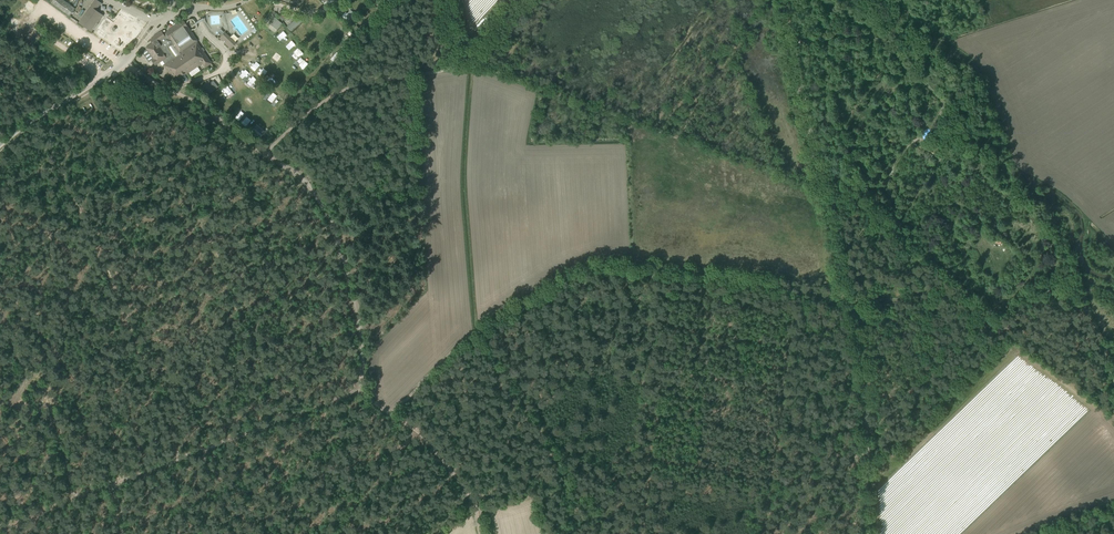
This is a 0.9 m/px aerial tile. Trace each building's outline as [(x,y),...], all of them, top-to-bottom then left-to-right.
[(51,3),(70,16),(75,8),(63,0),(53,0),(51,3)] [(79,22),(91,31),(103,15),(96,10),(101,2),(98,0),(94,0),(79,22)] [(342,15),(346,20),(351,16),(347,11),(342,15)] [(274,33),(282,24),(273,16),(265,25),(274,33)] [(287,26),(291,31),(301,22),(296,17),(287,26)] [(147,49),(142,52),(149,62),(151,60),(153,58),(154,59),(155,59),(158,58),(160,60),(162,59),(162,60),(165,64),(163,65),(175,82),(202,63),(205,67),(211,63),(197,42),(198,41),(184,20),(180,21),(168,29),(165,33),(165,30),(162,31),(158,33),(154,36),(151,39),(154,42),(147,47),(146,49),(147,49)] [(225,33),(219,38),(231,49),(236,44),(225,33)] [(248,57),(243,62),(246,66),(252,60),(248,57)] [(299,62),(303,66),(307,61),(304,58),(299,62)] [(254,61),(252,64),(251,63),(248,67),(253,71),(259,65),(254,61)] [(226,85),(221,90),(229,99),(234,94),(226,85)] [(221,102),(224,98),(218,92),(214,96),(221,102)] [(273,102),(276,95),(271,92),(268,100),(273,102)] [(231,103),(225,108),(228,111),(234,107),(231,103)] [(240,111),(234,117),(239,121),(244,115),(240,111)]
